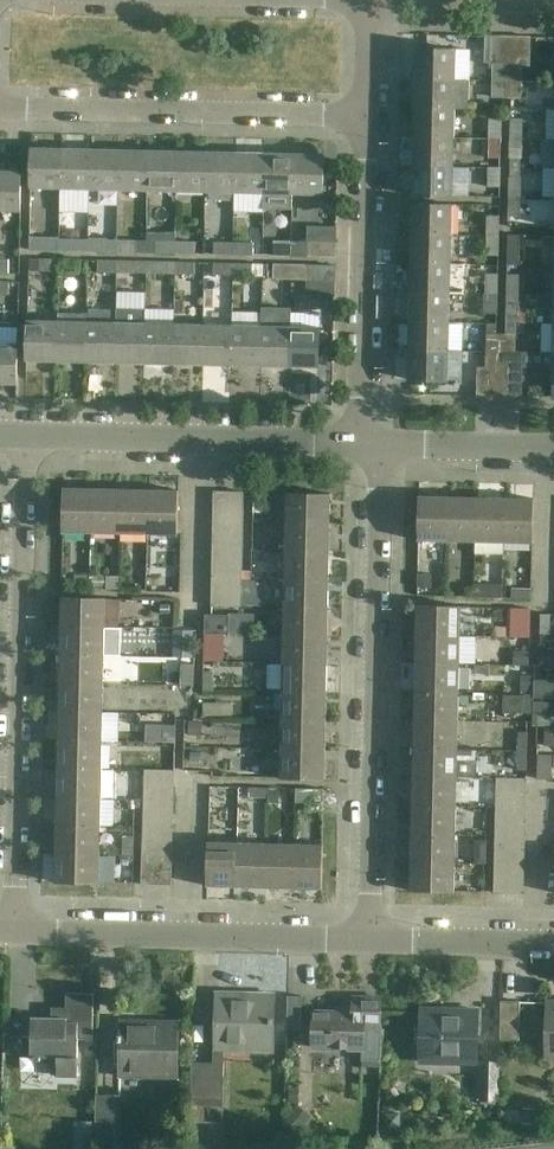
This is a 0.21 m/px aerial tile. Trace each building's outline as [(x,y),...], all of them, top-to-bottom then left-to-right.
[(501,36),(486,36),(485,64),(494,64),(500,65),(501,36)] [(516,37),(501,36),(500,65),(508,65),(515,65),(516,37)] [(531,37),(516,37),(515,65),(522,65),(530,65),(531,37)] [(416,49),(416,78),(456,79),(456,49),(416,49)] [(500,65),(494,64),(493,81),(507,81),(508,65),(500,65)] [(515,65),(508,65),(507,81),(522,81),(522,65),(515,65)] [(456,79),(416,78),(415,108),(455,109),(470,109),(470,81),(456,80),(456,79)] [(507,81),(493,81),(493,97),(507,98),(507,81)] [(522,81),(507,81),(507,98),(521,98),(522,81)] [(455,109),(415,108),(414,137),(454,138),(455,109)] [(490,118),(489,138),(501,139),(502,119),(490,118)] [(511,119),(511,139),(523,139),(523,119),(511,119)] [(454,138),(414,137),(414,166),(454,167),(454,138)] [(501,139),(489,138),(489,158),(501,158),(501,139)] [(523,139),(511,139),(510,159),(522,159),(523,139)] [(31,188),(61,189),(62,149),(32,148),(31,188)] [(91,149),(62,149),(61,189),(90,189),(91,149)] [(120,150),(91,149),(90,189),(119,190),(120,150)] [(149,151),(120,150),(119,190),(148,191),(149,151)] [(178,151),(149,151),(148,191),(177,191),(178,151)] [(207,152),(178,151),(177,191),(206,192),(207,152)] [(237,153),(207,152),(206,192),(236,193),(237,153)] [(266,153),(237,153),(236,193),(265,193),(266,153)] [(295,154),(266,153),(265,193),(294,194),(295,154)] [(324,155),(295,154),(294,194),(323,195),(324,155)] [(454,167),(414,166),(413,196),(453,196),(454,167)] [(488,187),(500,187),(501,167),(489,167),(488,187)] [(0,171),(0,211),(21,212),(22,171),(0,171)] [(510,177),(509,197),(521,197),(522,177),(510,177)] [(521,197),(509,197),(509,217),(521,217),(521,197)] [(413,204),(412,234),(452,235),(453,205),(413,204)] [(487,216),(487,236),(499,236),(499,216),(487,216)] [(308,226),(308,241),(336,242),(337,227),(308,226)] [(452,235),(412,234),(411,263),(451,264),(452,235)] [(499,236),(487,236),(486,255),(498,256),(499,236)] [(60,239),(40,238),(30,238),(30,250),(60,251),(60,239)] [(60,251),(89,251),(89,239),(60,239),(60,251)] [(118,240),(98,240),(98,252),(118,252),(118,240)] [(138,240),(118,240),(118,252),(138,252),(138,240)] [(176,241),(157,241),(156,253),(176,253),(176,241)] [(196,242),(176,241),(176,253),(196,254),(196,242)] [(275,255),(292,256),(292,242),(275,241),(275,255)] [(336,242),(308,241),(308,242),(308,256),(336,257),(336,242)] [(214,242),(214,254),(234,255),(234,243),(214,242)] [(308,242),(292,242),(292,256),(308,256),(308,242)] [(254,243),(234,243),(234,255),(254,255),(254,243)] [(520,245),(508,245),(508,265),(520,265),(520,245)] [(60,260),(40,259),(40,271),(59,272),(60,260)] [(80,260),(60,260),(59,272),(79,272),(80,260)] [(0,261),(0,273),(10,273),(10,261),(0,261)] [(118,261),(98,261),(98,272),(117,273),(118,261)] [(138,261),(118,261),(117,273),(137,273),(138,261)] [(176,262),(156,262),(156,274),(176,274),(176,262)] [(196,263),(176,262),(176,274),(196,275),(196,263)] [(234,264),(214,263),(214,275),(233,275),(234,264)] [(451,264),(411,263),(410,292),(451,293),(451,264)] [(254,264),(234,264),(233,275),(254,276),(254,264)] [(274,279),(291,279),(291,265),(275,265),(274,279)] [(308,265),(291,265),(291,279),(308,280),(308,265)] [(336,266),(308,265),(308,280),(336,281),(336,266)] [(486,274),(485,294),(497,294),(498,274),(486,274)] [(507,274),(507,294),(520,294),(521,275),(507,274)] [(336,281),(308,280),(307,295),(335,296),(336,281)] [(0,282),(0,294),(9,294),(10,282),(0,282)] [(108,283),(107,296),(132,297),(132,284),(108,283)] [(451,293),(410,292),(410,321),(450,322),(451,293)] [(497,294),(485,294),(485,314),(497,314),(497,294)] [(520,294),(507,294),(506,323),(527,323),(530,323),(530,309),(520,309),(520,294)] [(116,308),(116,323),(115,363),(144,364),(145,323),(145,309),(116,308)] [(58,313),(58,322),(57,362),(86,362),(87,322),(87,313),(58,313)] [(27,361),(57,362),(58,322),(28,321),(27,361)] [(450,322),(410,321),(409,350),(449,351),(450,322)] [(116,323),(87,322),(86,362),(115,363),(116,323)] [(174,324),(145,323),(144,364),(173,364),(174,324)] [(527,323),(506,323),(506,334),(515,335),(515,336),(527,336),(527,323)] [(203,325),(174,324),(173,364),(202,365),(203,325)] [(232,325),(203,325),(202,365),(231,366),(232,325)] [(261,326),(232,325),(231,366),(260,366),(261,326)] [(290,327),(261,326),(260,366),(289,367),(290,327)] [(320,327),(290,327),(289,367),(319,368),(320,327)] [(487,334),(487,351),(501,351),(501,334),(487,334)] [(506,334),(501,334),(501,351),(515,351),(515,336),(515,335),(506,334)] [(0,344),(0,384),(17,384),(18,344),(0,344)] [(449,351),(409,350),(408,380),(448,381),(449,351)] [(501,351),(487,351),(486,368),(493,368),(500,368),(501,351)] [(515,351),(501,351),(500,368),(508,368),(515,368),(515,351)] [(478,368),(478,372),(478,396),(493,396),(493,368),(486,368),(478,368)] [(500,368),(493,368),(493,396),(507,396),(508,368),(500,368)] [(515,368),(508,368),(507,396),(522,397),(523,368),(515,368)] [(94,488),(64,488),(63,532),(93,533),(94,488)] [(121,489),(94,488),(93,533),(120,534),(121,489)] [(151,490),(121,489),(120,534),(150,534),(151,490)] [(179,490),(151,490),(150,534),(178,535),(179,490)] [(244,492),(214,491),(214,507),(244,508),(244,492)] [(287,493),(287,494),(286,521),(331,522),(331,494),(287,493)] [(448,497),(419,496),(418,541),(447,541),(448,497)] [(477,497),(448,497),(447,541),(476,542),(477,497)] [(506,498),(477,497),(476,542),(504,543),(506,498)] [(534,499),(506,498),(504,543),(533,544),(534,499)] [(244,508),(214,507),(214,521),(243,522),(244,508)] [(243,522),(214,521),(213,535),(243,535),(243,522)] [(331,522),(286,521),(286,550),(330,551),(331,522)] [(243,535),(213,535),(213,549),(243,550),(243,535)] [(243,550),(213,549),(213,563),(243,564),(243,550)] [(330,551),(286,550),(285,579),(329,580),(330,551)] [(243,564),(213,563),(212,577),(242,578),(243,564)] [(242,578),(212,577),(212,590),(242,591),(242,578)] [(329,580),(285,579),(284,607),(329,608),(329,580)] [(532,589),(509,588),(509,599),(531,599),(532,589)] [(242,591),(212,590),(212,606),(242,607),(242,591)] [(106,598),(61,597),(61,626),(105,627),(106,598)] [(417,605),(416,635),(461,636),(461,606),(417,605)] [(329,608),(284,607),(284,636),(328,637),(329,608)] [(206,614),(205,634),(229,634),(230,615),(206,614)] [(551,634),(551,615),(541,614),(540,634),(551,634)] [(167,619),(170,644),(187,642),(184,617),(167,619)] [(105,627),(61,626),(60,655),(105,656),(105,627)] [(461,636),(416,635),(416,663),(460,664),(461,636)] [(328,637),(284,636),(283,664),(327,665),(328,637)] [(105,656),(60,655),(60,683),(104,684),(105,656)] [(460,664),(416,663),(415,691),(459,692),(460,664)] [(327,665),(283,664),(282,692),(327,693),(327,665)] [(196,665),(181,665),(182,685),(195,686),(196,665)] [(497,700),(541,703),(541,689),(553,689),(553,667),(517,665),(515,686),(498,685),(497,700)] [(214,672),(204,672),(204,690),(213,691),(214,672)] [(104,684),(60,683),(59,711),(103,712),(104,684)] [(459,692),(415,691),(414,719),(459,721),(459,692)] [(327,693),(282,692),(282,720),(326,721),(327,693)] [(103,712),(59,711),(58,741),(103,742),(103,712)] [(161,732),(162,714),(140,712),(139,730),(161,732)] [(459,721),(414,719),(414,748),(458,749),(459,721)] [(326,721),(282,720),(281,749),(326,750),(326,721)] [(519,732),(519,751),(528,751),(529,732),(519,732)] [(103,742),(58,741),(58,768),(102,769),(103,742)] [(458,749),(414,748),(413,776),(457,777),(458,749)] [(326,750),(281,749),(280,778),(325,779),(326,750)] [(528,751),(519,751),(519,756),(509,756),(509,769),(519,769),(519,779),(527,779),(528,751)] [(552,755),(538,754),(537,779),(551,779),(552,755)] [(102,769),(58,768),(57,797),(102,798),(102,769)] [(145,770),(144,784),(174,785),(174,771),(145,770)] [(457,777),(413,776),(412,805),(457,806),(457,777)] [(498,778),(497,794),(527,795),(527,779),(519,779),(498,778)] [(174,785),(144,784),(144,798),(173,799),(174,785)] [(268,788),(249,787),(248,797),(268,798),(268,788)] [(295,789),(295,803),(324,803),(324,789),(295,789)] [(527,795),(497,794),(497,808),(527,809),(527,795)] [(102,798),(57,797),(56,825),(101,826),(102,798)] [(173,799),(144,798),(144,812),(173,813),(173,799)] [(457,806),(412,805),(412,834),(456,835),(457,806)] [(527,809),(497,808),(497,822),(526,823),(527,809)] [(173,813),(144,812),(143,826),(173,827),(173,813)] [(526,823),(497,822),(496,835),(526,836),(526,823)] [(101,826),(56,825),(56,854),(100,855),(101,826)] [(173,827),(143,826),(143,840),(172,841),(173,827)] [(456,835),(412,834),(411,862),(455,863),(456,835)] [(526,836),(496,835),(496,849),(526,850),(526,836)] [(172,841),(143,840),(143,854),(172,855),(172,841)] [(208,842),(207,886),(236,887),(237,842),(208,842)] [(266,843),(237,842),(236,887),(265,888),(266,843)] [(294,844),(266,843),(265,888),(293,888),(294,844)] [(324,845),(294,844),(293,888),(322,889),(324,845)] [(526,850),(496,849),(496,863),(525,864),(526,850)] [(100,855),(56,854),(55,883),(100,884),(100,855)] [(172,855),(143,854),(142,868),(172,869),(172,855)] [(455,863),(411,862),(410,891),(455,892),(455,863)] [(525,864),(496,863),(495,877),(525,878),(525,864)] [(172,869),(142,868),(142,885),(172,885),(172,869)] [(525,878),(495,877),(495,893),(525,894),(525,878)] [(94,994),(67,993),(66,1020),(32,1018),(32,1037),(22,1036),(22,1056),(35,1056),(35,1059),(41,1059),(41,1056),(44,1056),(58,1073),(58,1075),(78,1076),(79,1039),(93,1039),(93,1018),(94,994)] [(248,1002),(217,1001),(216,1048),(273,1050),(274,996),(248,995),(248,1002)] [(303,997),(288,997),(288,1029),(302,1030),(303,997)] [(381,998),(354,998),(354,1013),(315,1012),(314,1047),(363,1049),(363,1058),(380,1058),(381,998)] [(501,1001),(501,1002),(500,1040),(519,1041),(520,1001),(501,1001)] [(478,1010),(454,1009),(454,1014),(422,1013),(421,1055),(458,1056),(457,1062),(477,1063),(478,1010)] [(156,1027),(122,1027),(122,1035),(119,1035),(119,1041),(121,1041),(121,1077),(177,1078),(179,1022),(156,1021),(156,1027)] [(224,1063),(191,1062),(190,1099),(223,1100),(224,1063)] [(497,1062),(481,1062),(480,1100),(481,1100),(480,1105),(495,1105),(496,1100),(497,1100),(497,1062)] [(113,1138),(113,1136),(114,1095),(95,1095),(95,1138),(113,1138)]
